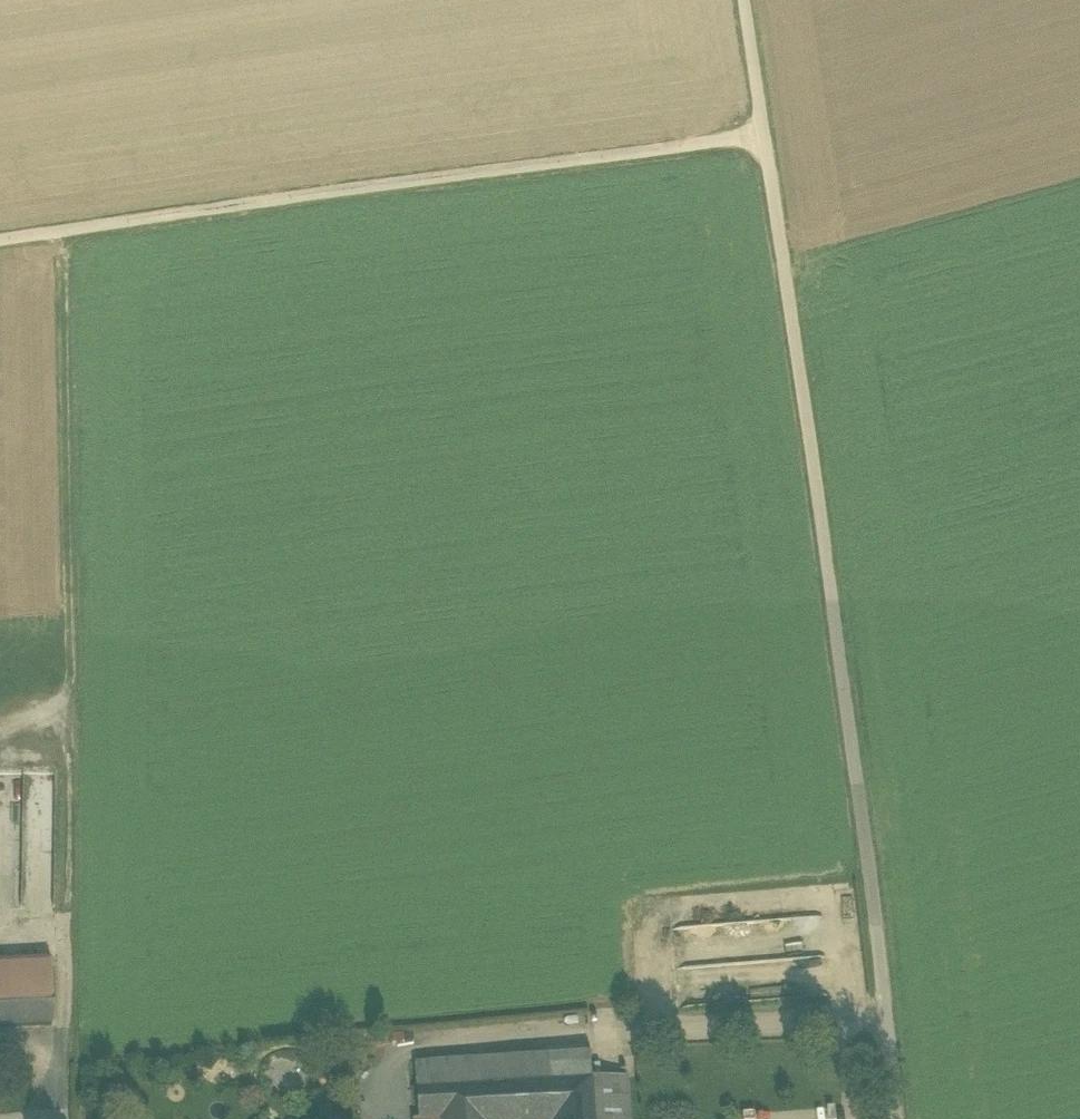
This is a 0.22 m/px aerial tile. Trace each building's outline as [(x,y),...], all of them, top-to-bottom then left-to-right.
[(0,969),(0,1027),(55,1025),(53,966),(37,968),(0,969)] [(547,1081),(593,1079),(591,1054),(415,1063),(417,1087),(547,1081)] [(593,1079),(596,1118),(631,1118),(628,1078),(593,1079)] [(593,1079),(547,1081),(549,1118),(596,1118),(593,1079)] [(547,1081),(457,1085),(417,1087),(419,1118),(549,1118),(547,1081)]
